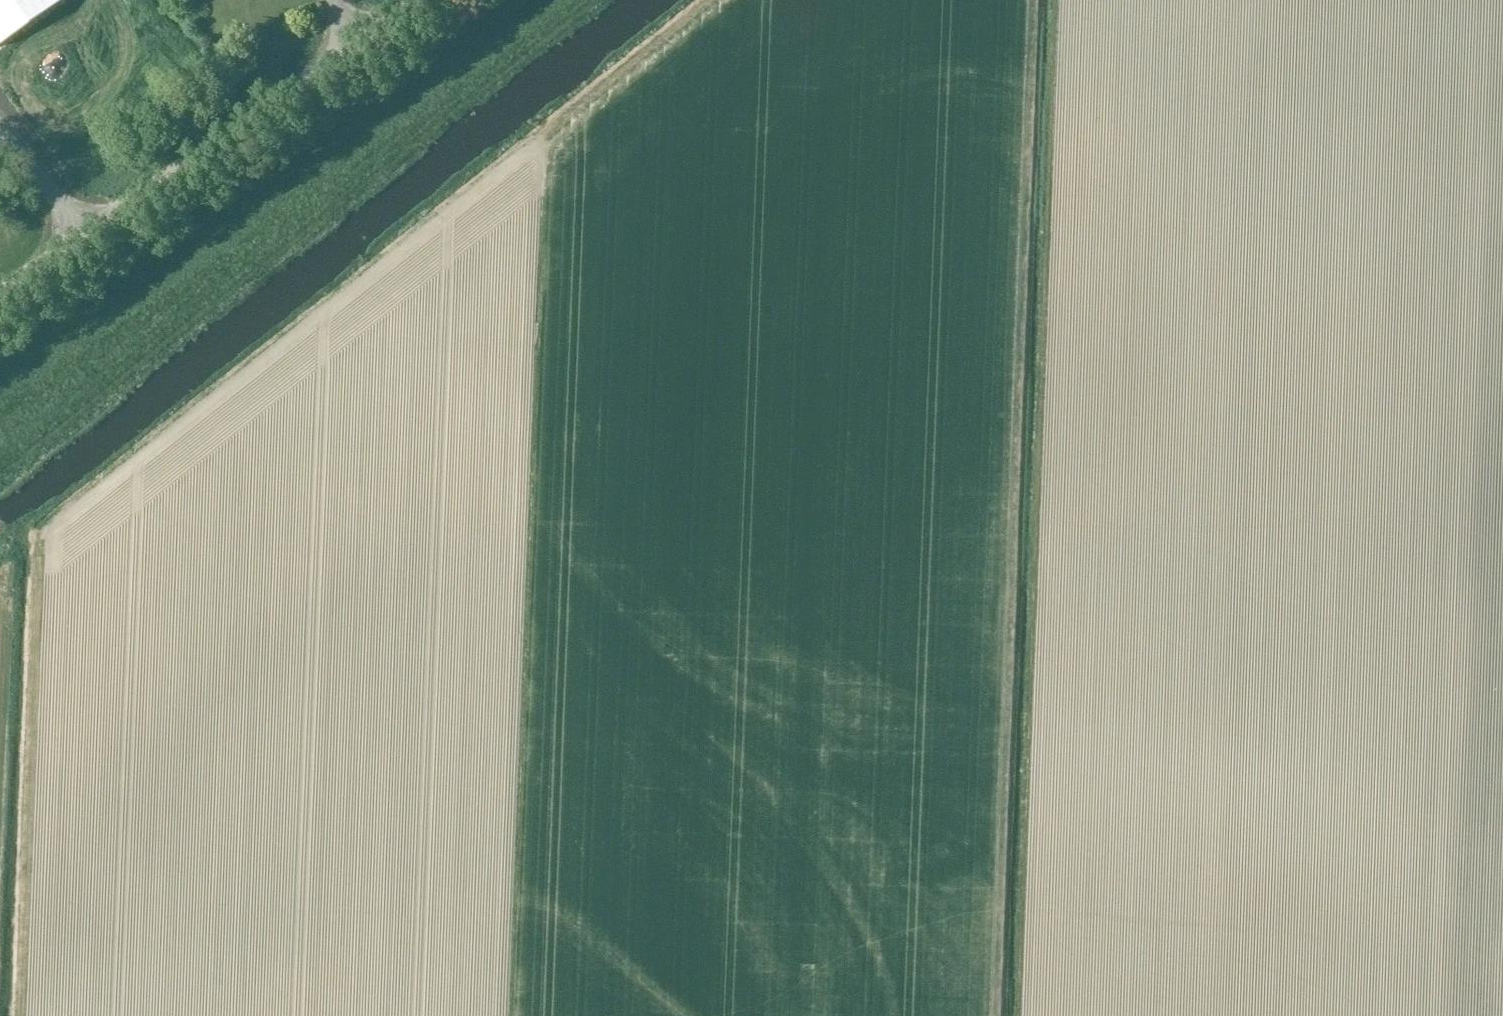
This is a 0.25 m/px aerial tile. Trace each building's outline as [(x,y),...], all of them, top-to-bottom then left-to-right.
[(59,0),(0,0),(0,42),(59,0)]
